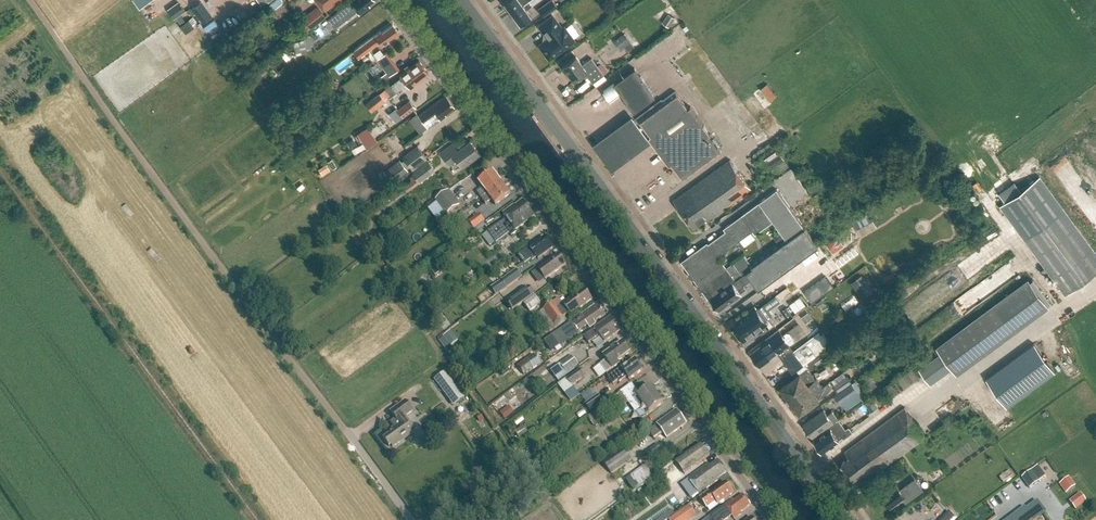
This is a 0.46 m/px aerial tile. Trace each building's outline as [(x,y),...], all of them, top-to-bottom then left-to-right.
[(152,0),(132,0),(139,10),(152,0)] [(326,10),(335,3),(333,1),(335,0),(318,0),(326,10)] [(374,0),(352,0),(342,8),(327,19),(334,28),(356,11),(359,15),(367,8),(366,7),(374,0)] [(503,2),(511,14),(529,0),(506,0),(503,2)] [(511,14),(520,25),(531,16),(526,10),(531,6),(540,0),(529,0),(511,14)] [(544,17),(558,7),(553,0),(550,0),(538,9),(544,17)] [(201,1),(191,8),(202,22),(211,16),(201,1)] [(185,11),(179,3),(169,11),(175,19),(185,11)] [(317,6),(303,17),(311,28),(325,18),(317,6)] [(669,28),(674,18),(667,14),(662,23),(662,24),(667,27),(669,28)] [(545,42),(539,46),(549,59),(573,41),(564,28),(562,30),(552,17),(539,26),(546,35),(545,42)] [(180,26),(185,33),(194,27),(188,20),(180,26)] [(382,46),(388,41),(387,40),(398,32),(393,25),(382,33),(381,32),(354,51),(358,57),(380,42),(382,46)] [(624,47),(630,42),(623,33),(613,41),(620,50),(624,47)] [(303,40),(293,43),(294,49),(305,46),(303,40)] [(627,52),(634,47),(630,42),(624,47),(627,52)] [(400,69),(387,52),(377,60),(386,72),(378,79),(381,83),(400,69)] [(591,58),(582,65),(575,56),(562,65),(573,81),(584,73),(592,83),(603,75),(597,66),(591,58)] [(379,93),(363,106),(369,114),(389,97),(390,98),(397,93),(408,86),(410,88),(422,79),(421,77),(428,73),(419,61),(400,75),(402,77),(391,85),(391,84),(384,88),(385,89),(379,93)] [(600,64),(597,66),(603,75),(606,72),(600,64)] [(634,68),(613,84),(620,93),(623,97),(644,81),(634,68)] [(769,101),(776,95),(766,82),(759,88),(769,101)] [(688,108),(676,91),(663,101),(661,99),(635,118),(669,165),(672,163),(684,180),(721,153),(708,136),(711,134),(690,107),(688,108)] [(445,96),(418,115),(425,124),(428,128),(439,120),(440,121),(446,117),(444,114),(454,107),(445,96)] [(410,100),(397,109),(402,117),(415,107),(410,100)] [(366,126),(352,134),(361,150),(375,142),(366,126)] [(398,135),(405,130),(402,126),(395,131),(398,135)] [(480,154),(470,140),(457,150),(452,144),(440,153),(449,165),(456,160),(462,167),(480,154)] [(417,145),(402,157),(411,168),(426,157),(417,145)] [(784,160),(784,159),(780,153),(762,166),(766,172),(767,172),(784,160)] [(398,158),(382,170),(391,182),(407,170),(398,158)] [(404,193),(435,170),(427,160),(411,172),(414,175),(410,177),(412,180),(401,189),(404,193)] [(705,220),(707,221),(751,189),(730,160),(674,200),(694,228),(705,220)] [(483,188),(477,192),(481,199),(501,184),(493,172),(479,183),(483,188)] [(1066,294),(1095,272),(1095,255),(1039,177),(1001,205),(1066,294)] [(510,195),(501,184),(481,199),(486,205),(492,200),(496,206),(510,195)] [(460,205),(449,190),(435,201),(446,216),(460,205)] [(805,228),(777,190),(724,228),(726,231),(687,259),(697,272),(693,274),(719,310),(741,294),(741,293),(747,289),(744,286),(751,280),(758,290),(819,246),(805,228)] [(517,233),(516,231),(534,217),(523,201),(515,207),(514,206),(503,214),(506,218),(488,231),(496,243),(509,234),(511,237),(517,233)] [(479,214),(468,222),(469,223),(466,226),(464,224),(457,229),(464,239),(471,234),(470,233),(474,230),(485,222),(479,214)] [(857,232),(873,222),(869,215),(852,224),(857,232)] [(833,253),(844,245),(837,236),(827,244),(833,253)] [(524,265),(536,257),(538,260),(553,249),(545,238),(530,249),(529,248),(518,256),(524,265)] [(559,256),(539,271),(546,280),(566,265),(559,256)] [(497,295),(522,277),(516,270),(491,288),(497,295)] [(890,288),(898,282),(892,273),(884,278),(890,288)] [(802,288),(808,300),(832,287),(826,276),(802,288)] [(863,298),(873,292),(862,276),(853,282),(863,298)] [(1021,286),(1040,313),(1049,306),(1030,279),(1021,286)] [(788,282),(777,290),(778,292),(783,299),(793,292),(794,292),(788,282)] [(507,304),(512,311),(535,294),(530,287),(507,304)] [(564,319),(570,314),(571,316),(592,301),(584,290),(563,305),(564,306),(558,310),(553,303),(537,315),(550,332),(565,320),(564,319)] [(535,296),(524,304),(530,312),(541,304),(535,296)] [(1013,332),(1023,325),(1003,299),(994,305),(1013,332)] [(767,322),(766,321),(767,320),(773,315),(766,305),(765,303),(757,309),(755,307),(732,324),(743,340),(758,329),(760,329),(763,327),(763,325),(767,322)] [(572,324),(578,332),(587,326),(590,329),(597,324),(595,322),(605,315),(598,305),(572,324)] [(621,331),(611,317),(584,337),(589,344),(600,335),(606,342),(621,331)] [(443,318),(438,322),(443,329),(449,325),(443,318)] [(498,340),(507,334),(503,328),(494,335),(498,340)] [(768,340),(750,354),(760,367),(778,354),(792,373),(804,365),(794,351),(789,345),(794,342),(795,337),(792,333),(787,332),(783,335),(779,330),(767,339),(768,340)] [(794,351),(804,365),(830,345),(820,331),(794,351)] [(457,341),(450,332),(443,337),(450,347),(457,341)] [(896,343),(903,338),(898,332),(891,337),(896,343)] [(975,361),(955,334),(937,348),(953,370),(956,374),(975,361)] [(607,374),(620,364),(618,362),(631,352),(623,342),(603,357),(606,361),(600,365),(607,374)] [(1034,344),(986,379),(1007,407),(1055,372),(1034,344)] [(578,365),(572,356),(559,365),(566,374),(578,365)] [(814,361),(817,366),(824,361),(821,356),(814,361)] [(535,371),(527,360),(517,366),(525,378),(535,371)] [(620,383),(628,377),(630,380),(643,371),(635,360),(623,370),(622,368),(608,378),(614,385),(619,381),(620,383)] [(567,379),(558,385),(565,394),(573,388),(572,386),(585,377),(579,369),(567,379)] [(804,380),(812,375),(808,369),(801,374),(801,373),(781,388),(786,395),(805,382),(804,380)] [(464,398),(445,372),(434,380),(453,406),(464,398)] [(805,382),(786,395),(791,401),(789,402),(792,407),(794,405),(794,406),(814,392),(814,393),(822,388),(816,380),(812,375),(804,380),(805,382)] [(847,376),(834,385),(839,393),(852,383),(847,376)] [(814,392),(794,406),(800,414),(826,394),(828,393),(832,387),(829,383),(827,384),(822,388),(814,393),(814,392)] [(852,383),(839,393),(834,396),(840,404),(842,402),(847,410),(863,398),(852,383)] [(628,402),(636,413),(641,409),(646,416),(663,404),(651,387),(639,395),(631,385),(614,398),(621,407),(628,402)] [(584,401),(595,394),(590,388),(580,395),(584,401)] [(586,405),(591,412),(604,402),(598,395),(586,405)] [(871,399),(865,404),(871,413),(878,408),(871,399)] [(383,439),(388,447),(391,445),(392,448),(416,431),(405,417),(412,412),(404,401),(390,412),(395,420),(393,421),(393,425),(394,427),(392,429),(393,431),(383,439)] [(503,419),(513,412),(508,405),(498,412),(503,419)] [(878,472),(926,437),(905,408),(845,452),(849,458),(841,464),(853,481),(864,473),(866,476),(875,469),(878,472)] [(828,425),(829,427),(839,420),(833,412),(828,415),(824,409),(803,425),(812,437),(828,425)] [(583,410),(577,415),(580,418),(586,414),(583,410)] [(593,425),(601,420),(595,410),(586,416),(593,425)] [(686,425),(677,411),(648,432),(654,439),(663,433),(667,439),(686,425)] [(520,416),(513,422),(516,426),(524,420),(520,416)] [(943,424),(946,428),(953,422),(950,418),(943,424)] [(846,429),(839,420),(829,427),(830,428),(814,439),(819,446),(818,448),(820,450),(822,451),(823,452),(843,437),(844,439),(852,432),(849,427),(846,429)] [(519,439),(527,433),(522,426),(514,432),(519,439)] [(646,467),(646,466),(653,461),(651,459),(662,451),(658,445),(647,453),(640,458),(645,466),(646,467)] [(676,463),(684,475),(709,456),(701,445),(676,463)] [(530,446),(527,450),(532,455),(535,451),(530,446)] [(622,447),(602,462),(612,475),(632,460),(622,447)] [(693,487),(699,495),(718,481),(717,480),(727,473),(718,461),(710,467),(708,464),(688,479),(690,482),(687,483),(691,488),(693,487)] [(654,476),(646,466),(646,467),(645,466),(631,476),(632,477),(626,481),(634,491),(654,476)] [(1044,478),(1036,467),(1021,479),(1030,489),(1044,478)] [(1010,471),(1000,478),(1004,483),(1014,476),(1010,471)] [(915,477),(900,489),(897,485),(881,496),(890,508),(903,499),(906,503),(924,490),(915,477)] [(1075,485),(1069,477),(1060,484),(1063,488),(1065,486),(1068,490),(1075,485)] [(1001,494),(1006,500),(1026,486),(1021,479),(1001,494)] [(733,494),(725,483),(711,494),(709,491),(699,498),(707,509),(716,502),(718,505),(733,494)] [(1070,501),(1076,509),(1086,501),(1080,493),(1070,501)] [(710,516),(705,519),(727,519),(732,516),(735,519),(743,514),(741,512),(750,505),(743,495),(734,502),(733,500),(710,516)] [(1046,513),(1037,501),(1026,509),(1025,507),(1007,519),(1037,519),(1046,513)] [(697,516),(689,506),(669,519),(691,519),(697,516)]
